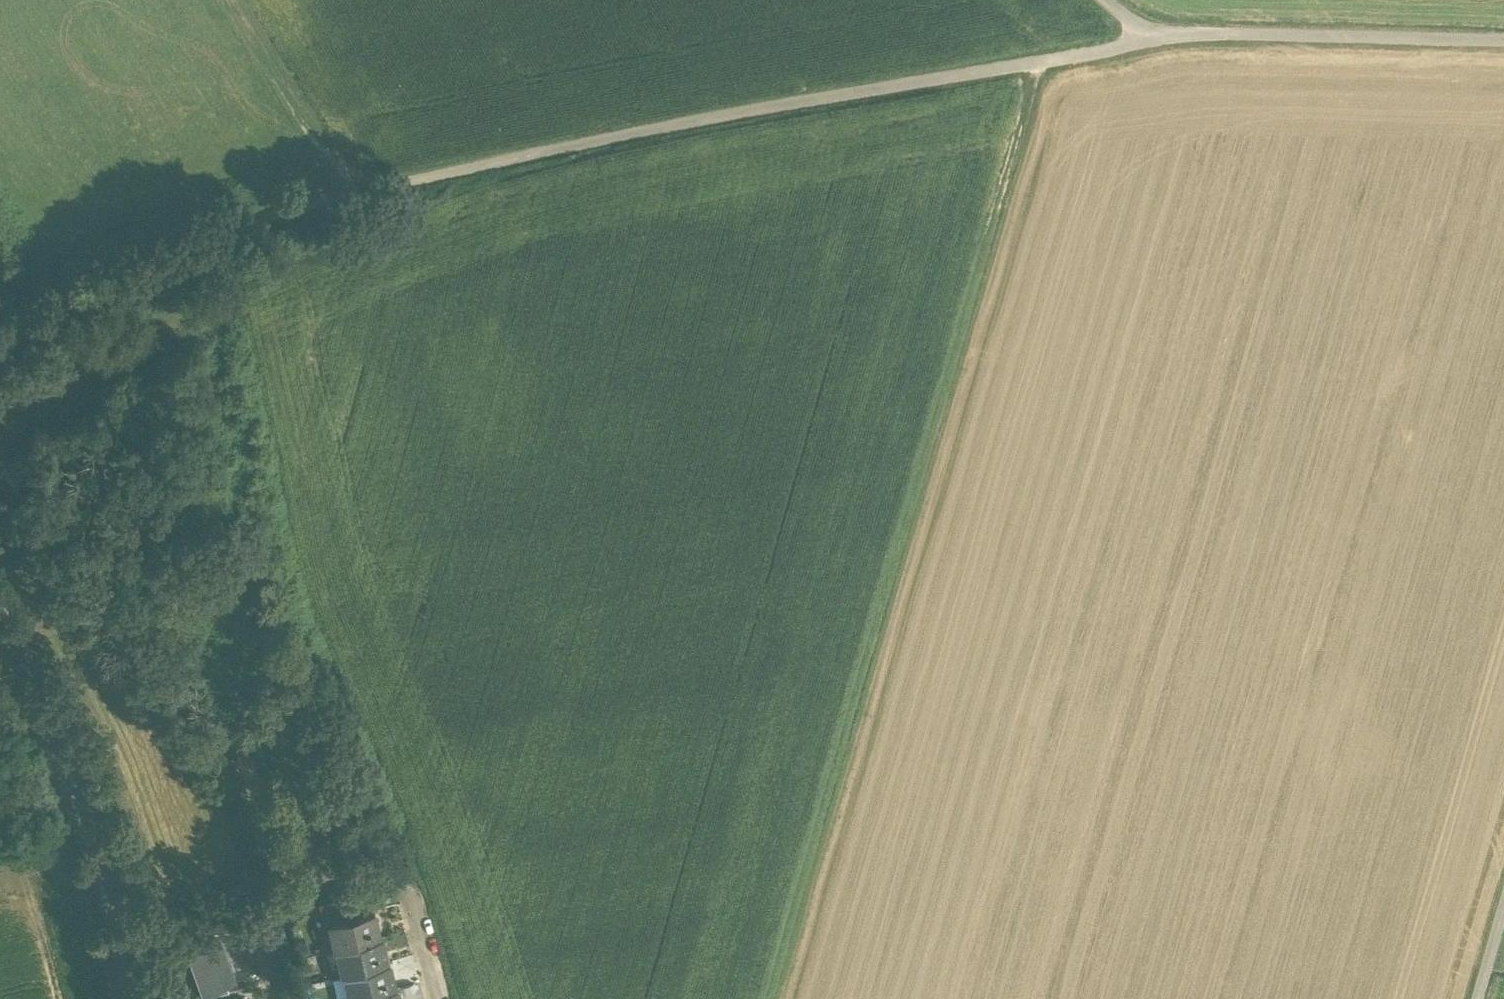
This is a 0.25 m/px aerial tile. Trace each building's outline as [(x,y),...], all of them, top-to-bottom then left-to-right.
[(345,909),(320,914),(320,915),(328,914),(334,939),(336,939),(378,929),(376,919),(377,919),(374,904),(374,902),(371,903),(345,909)] [(203,922),(179,932),(185,945),(189,943),(209,935),(203,922)] [(378,929),(336,939),(341,964),(343,964),(386,954),(384,945),(385,944),(381,928),(378,929)] [(224,974),(233,970),(219,932),(189,943),(203,981),(224,974)] [(386,954),(343,964),(349,989),(351,989),(393,980),(391,970),(393,969),(389,954),(386,954)] [(336,989),(344,989),(343,966),(335,967),(336,989)] [(228,985),(224,974),(200,982),(203,992),(228,985)] [(351,989),(353,998),(399,998),(399,995),(400,995),(397,979),(393,980),(351,989)]
